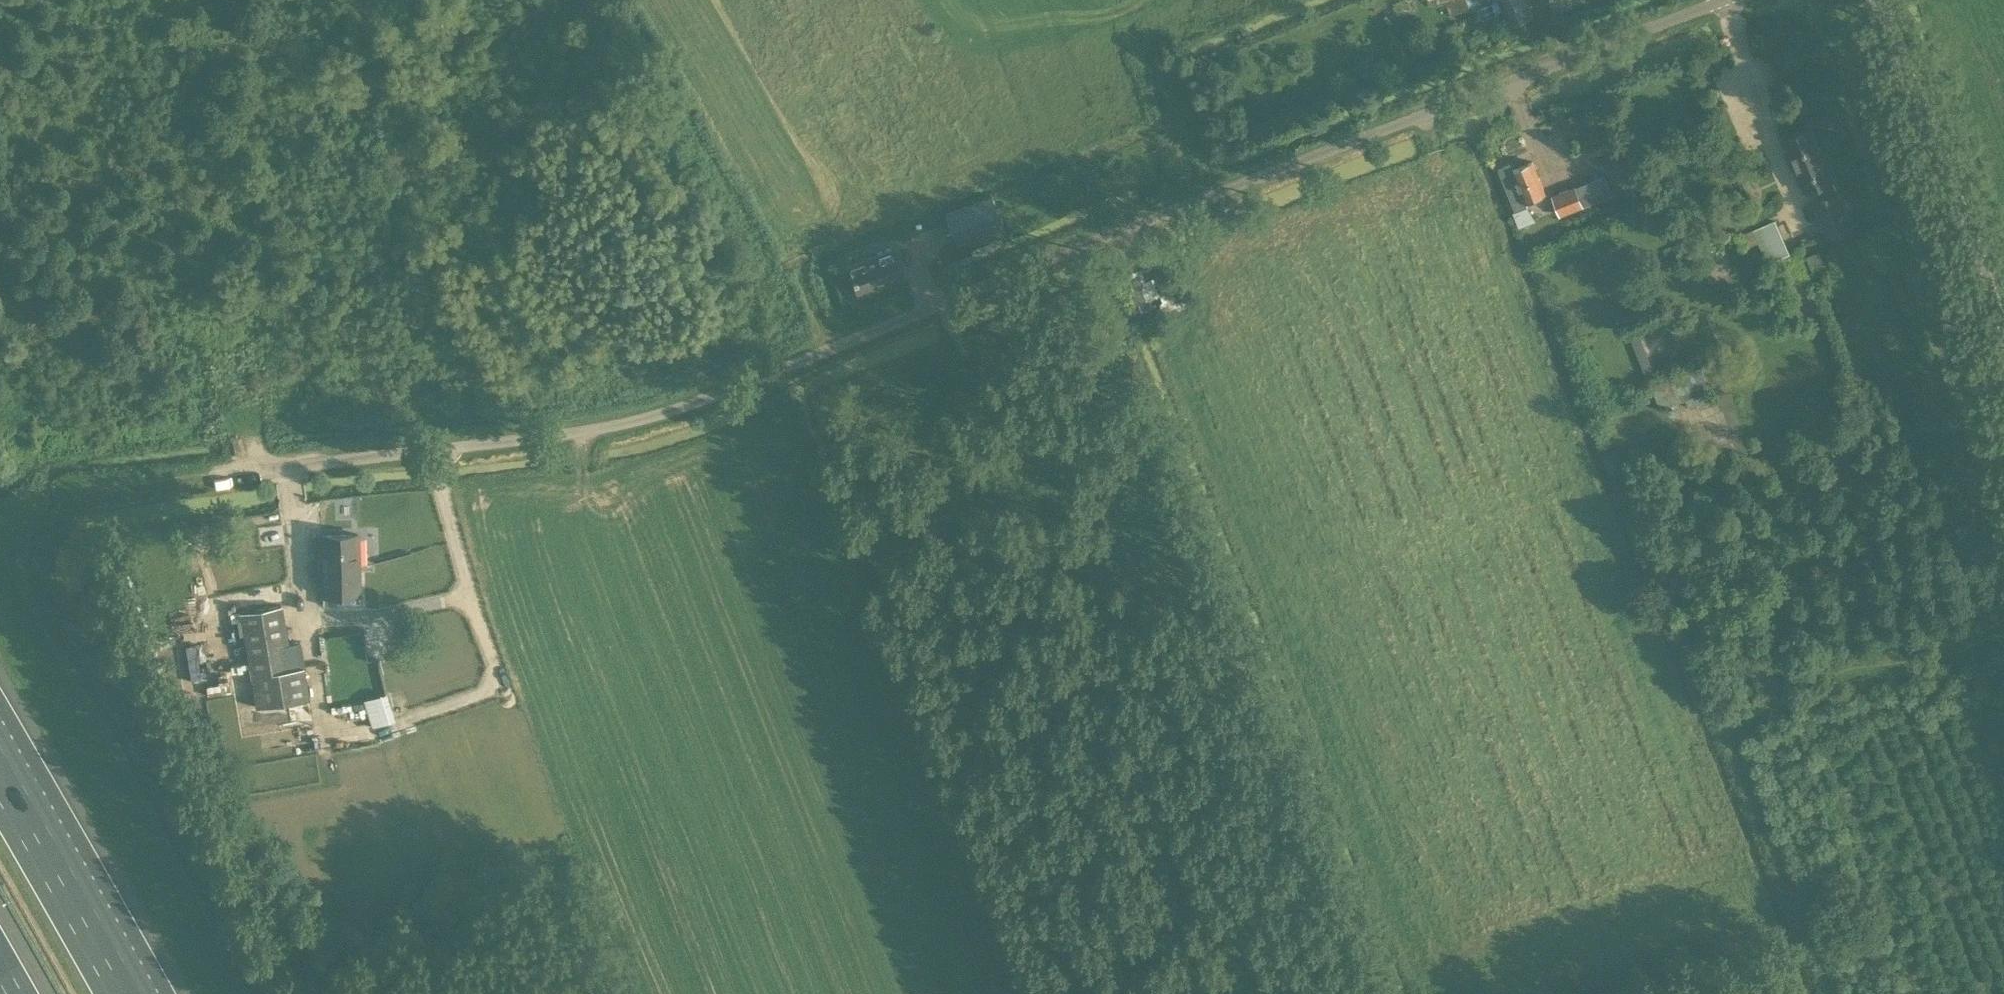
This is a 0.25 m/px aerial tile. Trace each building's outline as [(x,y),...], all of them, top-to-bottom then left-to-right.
[(1446,2),(1450,16),(1469,9),(1466,0),(1452,0),(1446,2)] [(1511,26),(1533,17),(1526,0),(1500,0),(1511,26)] [(1851,227),(1832,180),(1812,130),(1786,141),(1806,191),(1821,185),(1826,199),(1815,203),(1829,236),(1851,227)] [(1499,171),(1502,177),(1516,211),(1528,207),(1526,201),(1545,194),(1533,164),(1514,172),(1512,166),(1499,171)] [(1553,196),(1561,214),(1583,205),(1575,187),(1553,196)] [(1004,227),(993,197),(946,214),(958,244),(1004,227)] [(1790,253),(1775,220),(1753,229),(1768,263),(1790,253)] [(1806,256),(1816,275),(1829,268),(1819,249),(1806,256)] [(895,252),(841,272),(850,295),(904,275),(895,252)] [(1170,289),(1160,263),(1128,276),(1135,293),(1152,287),(1155,295),(1170,289)] [(1634,320),(1625,324),(1644,373),(1653,370),(1634,320)] [(1701,365),(1656,382),(1666,409),(1683,402),(1680,397),(1683,396),(1687,408),(1713,398),(1701,365)] [(337,605),(336,595),(360,594),(359,534),(322,535),(324,595),(323,595),(323,605),(337,605)] [(239,612),(255,707),(310,698),(304,665),(293,667),(282,605),(239,612)] [(363,700),(371,726),(395,719),(387,692),(363,700)]
